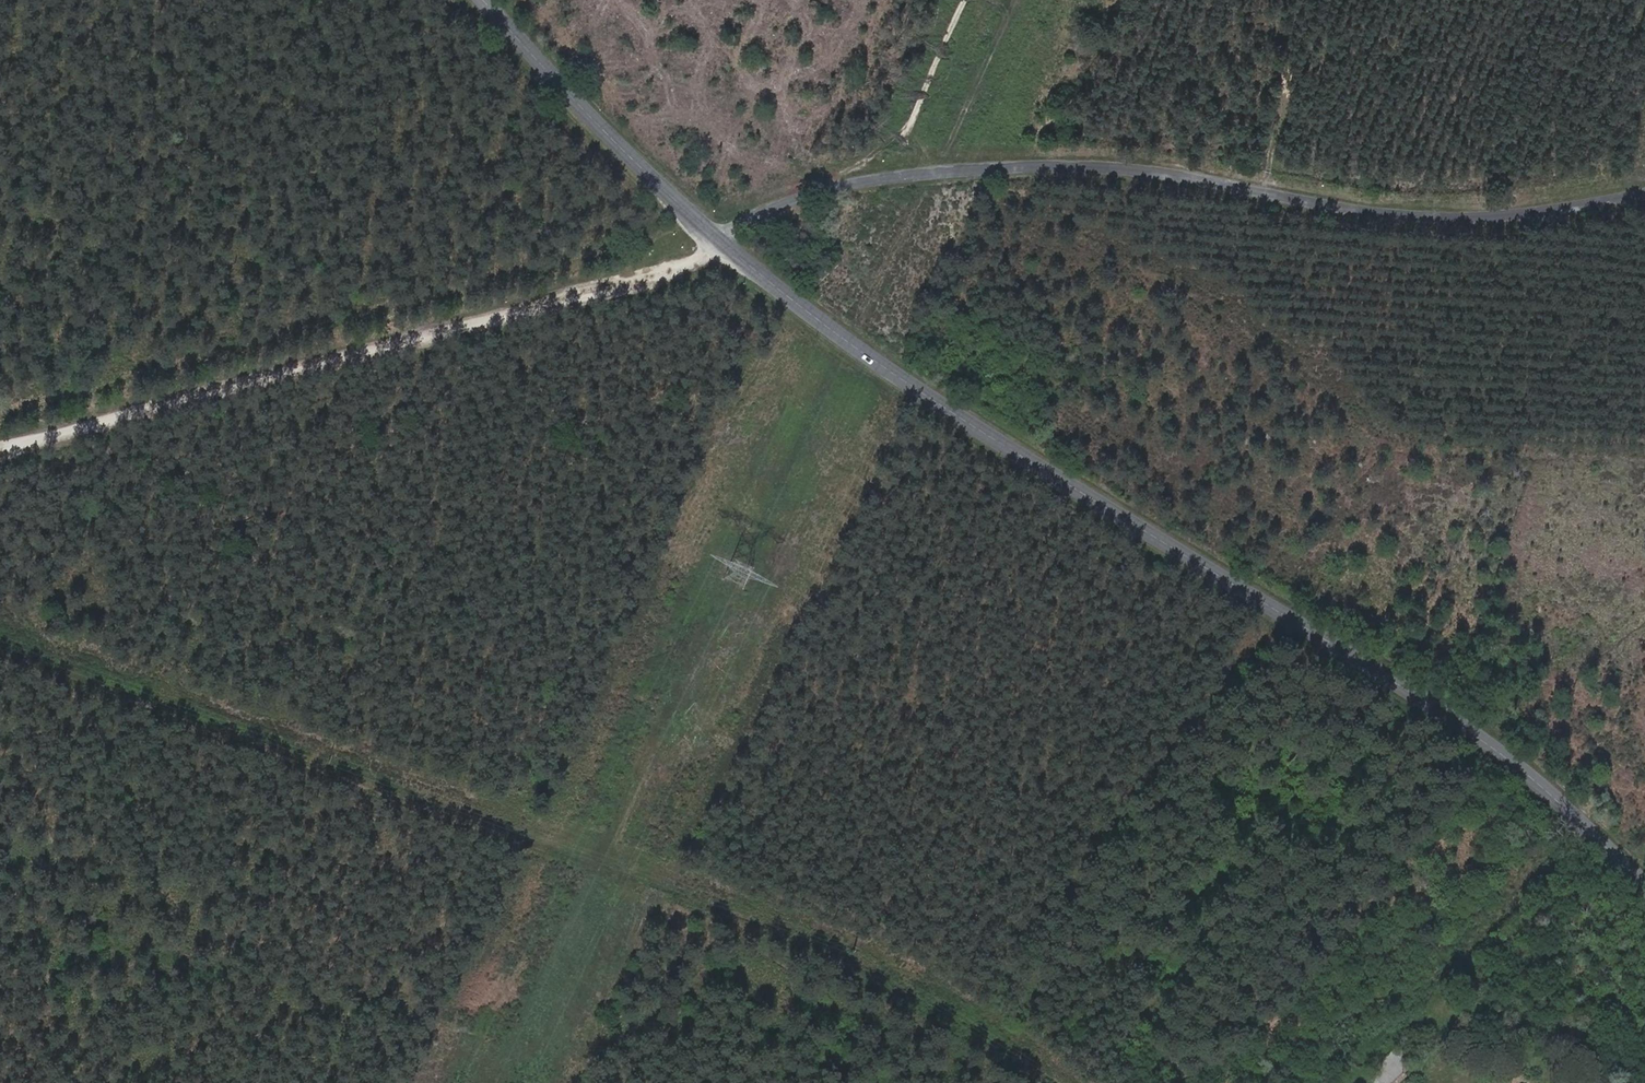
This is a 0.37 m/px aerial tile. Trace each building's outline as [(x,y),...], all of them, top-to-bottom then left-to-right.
[(1402,1063),(1410,1055),(1405,1050),(1402,1053),(1397,1048),(1374,1070),(1379,1075),(1373,1081),(1375,1082),(1391,1082),(1407,1068),(1402,1063)]
